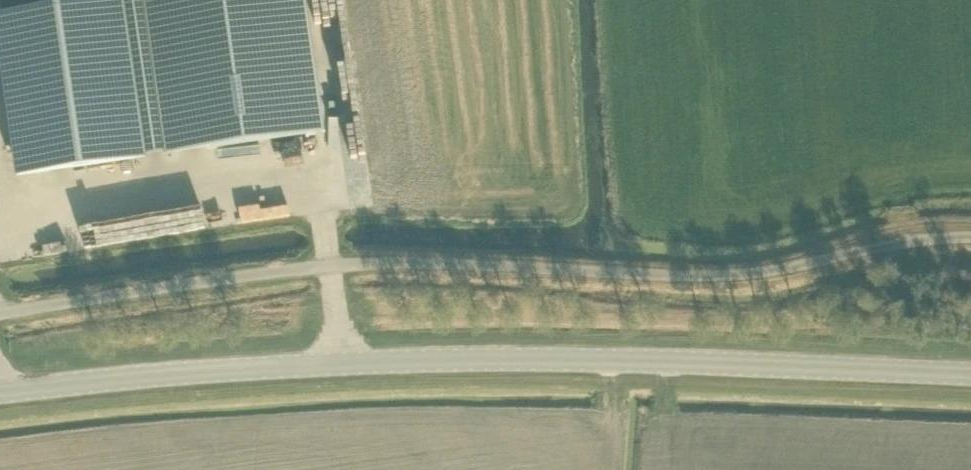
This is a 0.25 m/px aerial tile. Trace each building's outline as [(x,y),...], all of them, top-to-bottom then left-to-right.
[(113,0),(106,0),(4,15),(27,174),(137,158),(113,0)] [(176,152),(315,132),(295,0),(154,0),(176,152)] [(88,243),(149,241),(148,223),(87,226),(88,243)]
